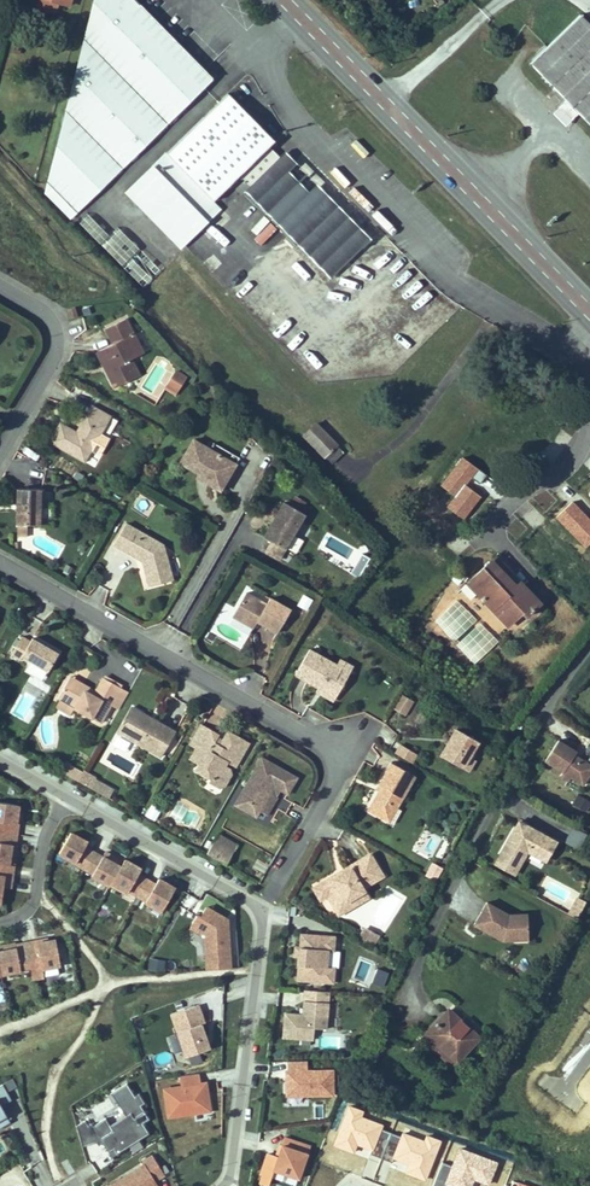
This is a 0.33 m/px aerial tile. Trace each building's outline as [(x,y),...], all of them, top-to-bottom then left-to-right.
[(50,0),(36,0),(35,8),(53,12),(56,1),(50,0)] [(48,183),(70,218),(212,78),(192,57),(135,0),(94,0),(48,183)] [(580,15),(530,63),(542,76),(541,78),(546,79),(545,82),(550,83),(549,86),(553,87),(553,90),(557,91),(566,100),(560,107),(572,119),(578,112),(583,108),(589,116),(589,25),(580,15)] [(268,148),(274,141),(228,93),(127,192),(180,247),(184,244),(217,210),(211,203),(241,173),(268,148)] [(583,108),(578,112),(589,124),(589,116),(583,108)] [(270,148),(268,148),(241,173),(241,175),(242,177),(244,180),(236,189),(242,195),(247,191),(289,234),(286,238),(294,247),(298,243),(331,277),(365,244),(312,189),(307,194),(286,173),(280,167),(281,166),(281,159),(279,157),(270,148)] [(291,167),(280,156),(279,157),(281,159),(281,166),(280,167),(286,173),(291,167)] [(131,259),(140,250),(117,227),(108,236),(88,215),(79,224),(99,245),(100,245),(143,288),(152,279),(131,259)] [(253,239),(259,246),(276,229),(269,222),(253,239)] [(125,319),(106,329),(113,344),(104,349),(105,352),(109,360),(113,358),(117,366),(106,371),(115,388),(139,375),(131,359),(138,356),(128,336),(133,334),(125,319)] [(128,336),(138,356),(143,353),(133,334),(128,336)] [(98,355),(106,371),(117,366),(113,358),(109,360),(105,352),(98,355)] [(186,378),(175,371),(171,378),(182,385),(186,378)] [(178,392),(182,385),(171,378),(166,385),(178,392)] [(55,432),(50,441),(84,461),(110,417),(91,406),(76,431),(61,422),(55,432)] [(337,445),(316,423),(304,435),(325,457),(337,445)] [(236,464),(209,449),(193,440),(180,462),(200,474),(213,481),(211,485),(220,491),(236,464)] [(239,457),(213,442),(209,449),(236,464),(239,457)] [(331,463),(343,451),(337,445),(325,457),(331,463)] [(213,481),(200,474),(197,478),(211,485),(213,481)] [(17,489),(16,524),(18,524),(27,524),(40,524),(41,490),(17,489)] [(285,550),(305,514),(284,502),(275,517),(277,518),(274,523),(272,522),(263,538),(267,540),(266,543),(270,545),(271,542),(285,550)] [(27,536),(27,524),(18,524),(18,536),(27,536)] [(172,580),(163,545),(125,524),(114,545),(140,559),(142,559),(146,575),(161,583),(172,580)] [(327,562),(359,576),(370,551),(325,532),(317,549),(330,554),(327,562)] [(296,554),(303,541),(294,536),(287,549),(296,554)] [(279,560),(285,550),(271,542),(270,545),(266,552),(279,560)] [(520,582),(496,556),(491,561),(515,586),(520,582)] [(540,603),(520,582),(515,586),(491,561),(462,588),(472,599),(477,593),(508,626),(522,612),(526,616),(540,603)] [(149,586),(161,583),(146,575),(149,586)] [(267,604),(246,592),(235,612),(256,624),(257,621),(278,633),(290,610),(270,599),(267,604)] [(254,628),(256,624),(235,612),(233,616),(254,628)] [(22,636),(11,655),(20,660),(22,657),(48,672),(58,653),(42,644),(32,638),(30,641),(22,636)] [(309,650),(295,675),(318,688),(335,697),(350,672),(336,665),(309,650)] [(336,665),(350,672),(352,667),(339,659),(336,665)] [(70,677),(68,681),(93,696),(96,692),(70,677)] [(68,681),(58,699),(60,700),(74,708),(101,723),(111,704),(120,687),(103,678),(96,692),(93,696),(68,681)] [(119,709),(129,692),(120,687),(111,704),(119,709)] [(334,701),(335,697),(318,688),(317,692),(334,701)] [(404,715),(413,700),(403,695),(395,709),(404,715)] [(74,708),(60,700),(56,706),(70,714),(74,708)] [(131,708),(118,732),(162,756),(175,732),(156,722),(153,726),(145,722),(148,717),(131,708)] [(156,722),(148,717),(145,722),(153,726),(156,722)] [(196,748),(191,758),(200,763),(196,770),(211,778),(209,782),(219,788),(222,784),(228,772),(230,768),(225,765),(227,761),(236,766),(249,743),(235,736),(227,731),(223,740),(220,745),(214,742),(217,737),(218,735),(201,725),(190,744),(196,748)] [(470,757),(479,742),(456,728),(440,756),(459,766),(466,765),(470,757)] [(217,737),(214,742),(220,745),(223,740),(217,737)] [(574,755),(576,752),(558,740),(552,750),(545,761),(562,773),(560,776),(568,782),(571,778),(583,785),(589,774),(589,765),(574,755)] [(412,763),(417,754),(401,744),(396,753),(412,763)] [(469,772),(476,760),(470,757),(466,765),(459,766),(469,772)] [(261,758),(235,805),(257,817),(260,811),(274,786),(281,790),(288,794),(297,777),(281,768),(261,758)] [(78,781),(82,773),(66,763),(61,772),(78,781)] [(378,792),(368,810),(389,822),(397,808),(415,776),(391,763),(379,784),(382,786),(378,792)] [(228,772),(222,784),(225,786),(231,774),(228,772)] [(94,780),(82,773),(78,781),(90,788),(94,780)] [(97,791),(101,784),(94,780),(90,788),(97,791)] [(281,790),(274,786),(260,811),(267,815),(281,790)] [(577,796),(573,806),(585,812),(589,802),(577,796)] [(18,806),(0,804),(0,832),(16,835),(17,825),(15,825),(16,814),(18,806)] [(155,821),(160,810),(150,805),(144,816),(155,821)] [(397,808),(389,822),(393,824),(401,810),(397,808)] [(555,842),(518,821),(510,836),(500,855),(519,865),(527,852),(545,861),(555,842)] [(570,829),(564,844),(578,849),(584,834),(570,829)] [(16,845),(14,844),(16,835),(0,832),(0,864),(13,865),(16,845)] [(237,845),(218,834),(215,839),(234,850),(237,845)] [(74,865),(83,849),(86,844),(69,835),(57,855),(74,865)] [(226,865),(234,850),(215,839),(207,854),(226,865)] [(82,872),(92,854),(83,849),(74,865),(73,867),(82,872)] [(91,877),(101,859),(92,854),(82,872),(91,877)] [(337,873),(320,884),(334,907),(346,900),(347,902),(365,892),(362,888),(382,876),(370,854),(351,865),(353,868),(339,876),(337,873)] [(91,877),(90,879),(108,889),(110,886),(122,865),(104,855),(101,859),(91,877)] [(519,865),(500,855),(495,864),(514,875),(519,865)] [(122,865),(110,886),(126,895),(127,894),(136,877),(139,872),(123,862),(122,865)] [(443,868),(433,863),(431,868),(440,873),(443,868)] [(2,875),(11,876),(13,865),(0,864),(0,891),(1,886),(2,875)] [(345,869),(337,873),(339,876),(353,868),(351,865),(345,869)] [(436,881),(440,873),(431,868),(426,876),(436,881)] [(9,887),(11,876),(2,875),(1,886),(9,887)] [(135,899),(145,882),(136,877),(127,894),(135,899)] [(145,882),(135,899),(144,904),(154,887),(145,882)] [(143,905),(160,915),(173,892),(157,882),(154,887),(144,904),(143,905)] [(346,900),(334,907),(338,914),(368,897),(365,892),(347,902),(346,900)] [(577,918),(586,902),(578,898),(569,914),(577,918)] [(528,934),(527,914),(510,915),(487,902),(474,925),(503,941),(514,941),(514,934),(528,934)] [(208,921),(214,911),(206,907),(200,917),(208,921)] [(230,969),(227,919),(214,911),(208,921),(200,917),(197,915),(190,926),(205,935),(207,970),(230,969)] [(364,929),(358,940),(371,947),(377,936),(364,929)] [(326,967),(328,949),(333,949),(334,937),(301,934),(297,980),(333,983),(334,968),(326,967)] [(45,942),(35,944),(34,942),(26,944),(30,964),(33,980),(41,979),(39,970),(57,967),(53,941),(45,942)] [(26,944),(13,946),(13,944),(0,947),(0,972),(1,975),(21,971),(20,965),(30,964),(26,944)] [(149,957),(147,970),(163,973),(165,961),(149,957)] [(514,958),(509,969),(520,974),(525,963),(514,958)] [(384,987),(388,971),(376,968),(372,984),(384,987)] [(326,1029),(329,992),(305,990),(303,1008),(303,1015),(299,1014),(285,1013),(283,1037),(313,1040),(314,1028),(326,1029)] [(440,1019),(422,1040),(452,1067),(485,1031),(454,1003),(440,1019)] [(201,1026),(205,1025),(198,1004),(171,1014),(185,1056),(209,1048),(201,1026)] [(333,1093),(333,1069),(307,1070),(307,1061),(287,1061),(287,1071),(286,1070),(286,1096),(305,1096),(305,1093),(305,1090),(309,1090),(309,1093),(333,1093)] [(210,1110),(206,1083),(199,1084),(198,1073),(180,1076),(181,1086),(164,1089),(169,1117),(210,1110)] [(117,1154),(149,1134),(143,1123),(149,1119),(141,1105),(145,1103),(139,1093),(135,1096),(127,1083),(111,1093),(126,1116),(110,1126),(106,1118),(93,1126),(91,1124),(88,1125),(85,1121),(76,1126),(82,1147),(97,1142),(99,1146),(103,1143),(109,1152),(114,1149),(117,1154)] [(1,1106),(11,1100),(2,1085),(0,1086),(0,1129),(10,1123),(1,1106)] [(103,1101),(90,1108),(96,1119),(108,1112),(103,1101)] [(299,1178),(310,1146),(285,1137),(274,1170),(299,1178)] [(117,1154),(114,1149),(109,1152),(112,1157),(117,1154)] [(155,1181),(164,1175),(152,1156),(142,1162),(144,1164),(120,1180),(122,1183),(117,1185),(158,1185),(155,1181)]
